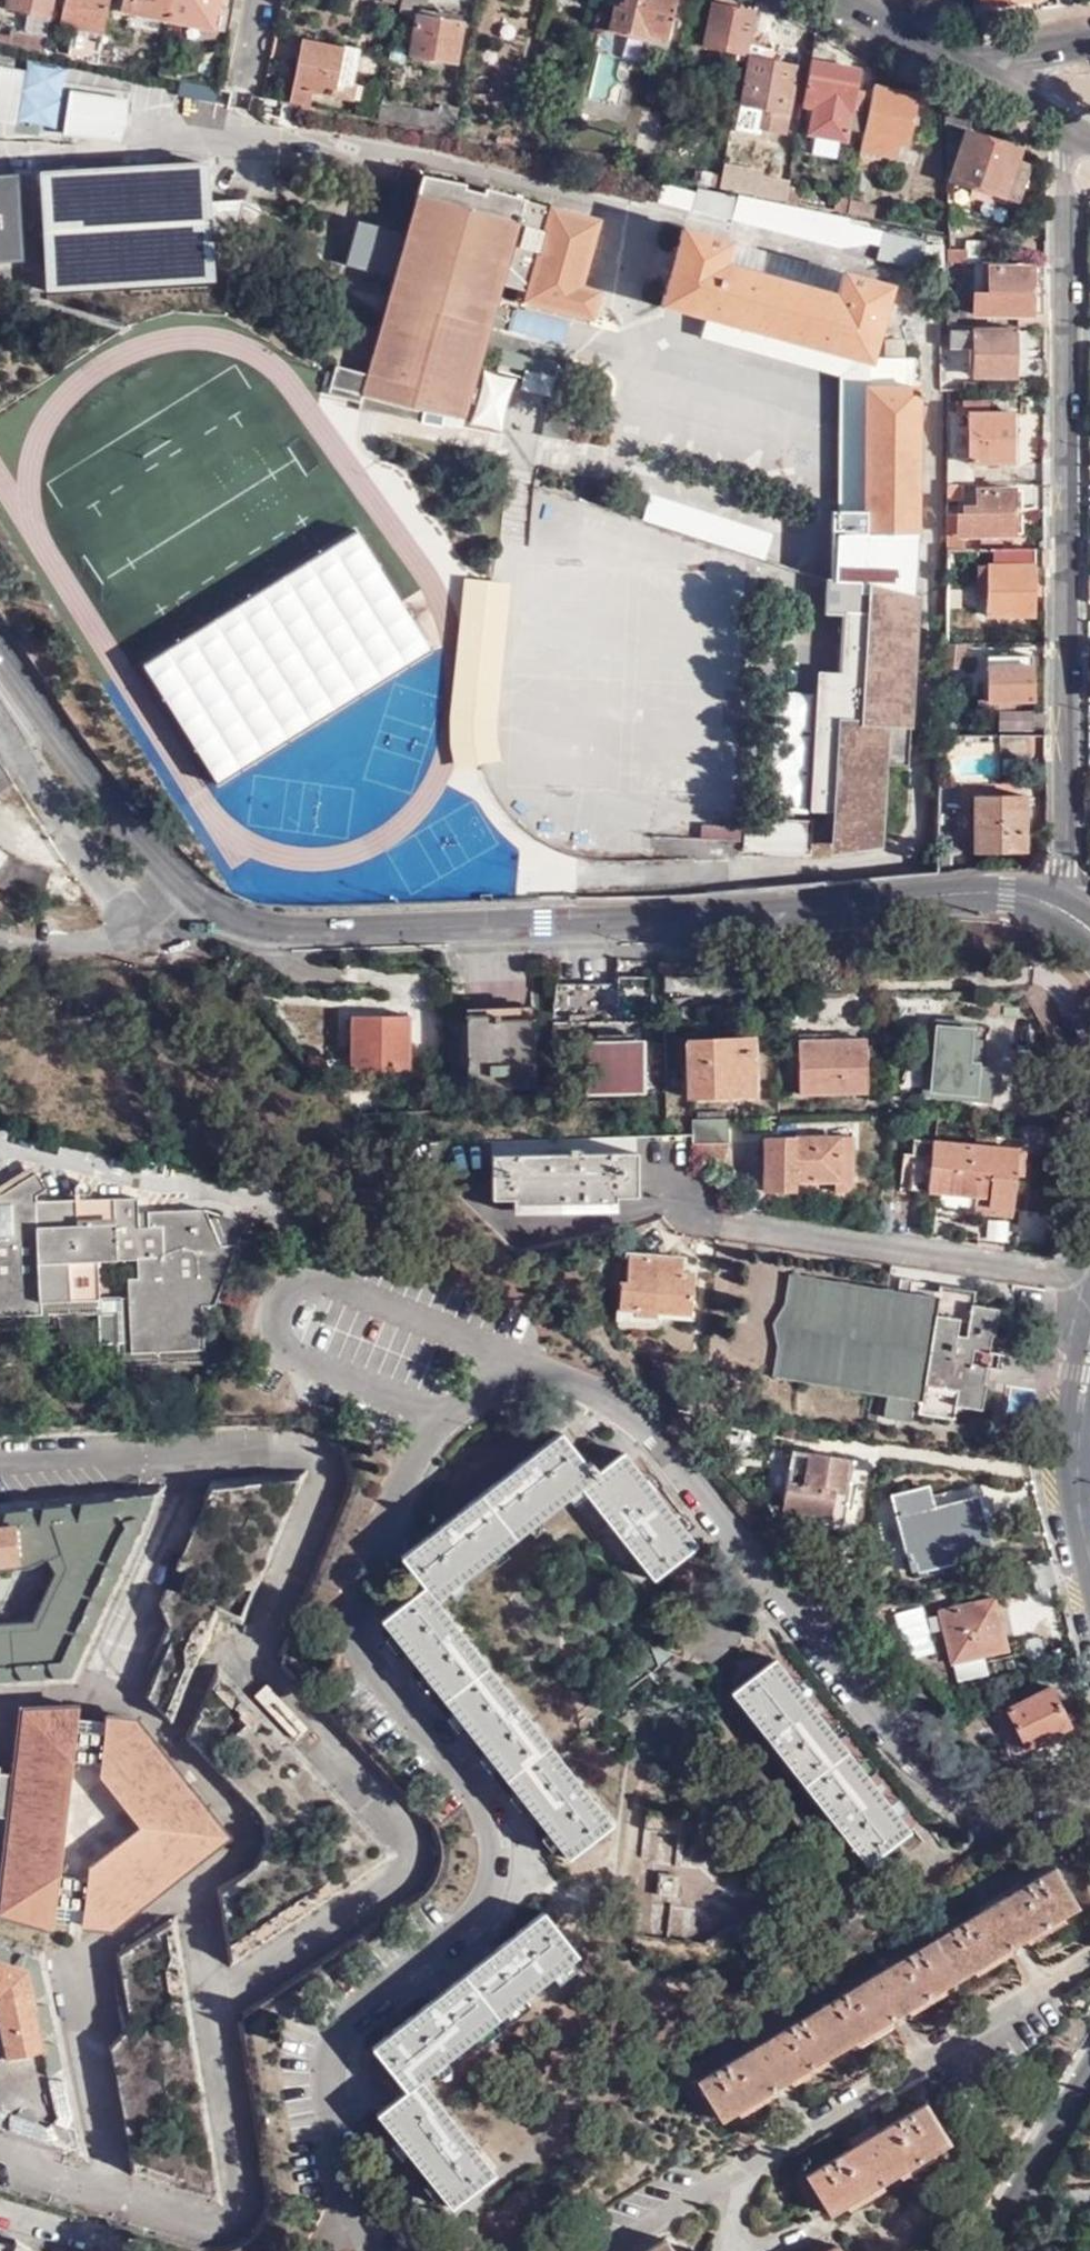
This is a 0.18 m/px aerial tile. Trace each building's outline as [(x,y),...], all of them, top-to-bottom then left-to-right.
[(6,10),(49,19),(53,0),(8,0),(6,10)] [(110,0),(62,0),(57,27),(73,30),(67,59),(98,66),(103,36),(110,0)] [(172,0),(121,0),(119,12),(126,13),(123,29),(147,34),(151,19),(168,22),(172,0)] [(168,22),(177,24),(206,30),(222,33),(227,10),(222,9),(224,0),(172,0),(168,22)] [(427,0),(399,0),(398,3),(408,5),(426,8),(427,0)] [(674,0),(623,0),(622,4),(616,3),(609,33),(645,41),(647,36),(667,40),(674,0)] [(1013,11),(1037,8),(1036,0),(980,0),(980,3),(988,3),(989,8),(1012,6),(1013,11)] [(408,5),(398,3),(397,13),(406,15),(408,5)] [(743,62),(752,14),(711,7),(702,46),(734,52),(733,61),(743,62)] [(455,69),(461,31),(442,28),(443,22),(416,18),(409,60),(455,69)] [(202,46),(206,30),(177,24),(173,41),(202,46)] [(42,55),(45,41),(9,33),(8,38),(0,36),(0,47),(42,55)] [(98,66),(114,69),(115,58),(112,57),(116,39),(103,36),(98,66)] [(300,39),(286,103),(310,108),(313,94),(335,99),(339,81),(351,83),(357,51),(300,39)] [(748,57),(739,105),(763,111),(759,131),(786,137),(799,67),(748,57)] [(860,68),(809,58),(800,108),(810,110),(806,136),(816,138),(839,143),(845,144),(848,129),(861,132),(864,113),(860,111),(853,109),(857,89),(860,68)] [(15,120),(25,69),(0,64),(0,117),(15,120)] [(157,77),(181,82),(184,71),(159,66),(157,77)] [(355,84),(351,83),(339,81),(335,99),(352,102),(355,84)] [(68,85),(61,132),(122,142),(130,95),(68,85)] [(916,97),(873,87),(859,151),(895,158),(898,146),(906,146),(909,128),(916,128),(921,106),(914,105),(916,97)] [(864,91),(857,89),(853,109),(860,111),(864,91)] [(455,136),(458,120),(379,105),(376,121),(455,136)] [(763,111),(739,105),(735,126),(759,131),(763,111)] [(1021,160),(1023,150),(968,135),(973,121),(945,105),(947,182),(1020,203),(1031,164),(1021,160)] [(839,143),(816,138),(813,154),(836,159),(839,143)] [(81,186),(207,177),(206,163),(40,174),(43,217),(82,215),(81,186)] [(686,171),(683,182),(717,189),(720,177),(686,171)] [(786,190),(787,185),(720,172),(720,177),(717,189),(784,202),(786,190)] [(24,259),(19,177),(0,178),(0,260),(24,259)] [(208,204),(207,177),(81,186),(82,215),(43,217),(46,292),(211,283),(211,269),(225,269),(243,202),(208,204)] [(326,378),(325,384),(356,395),(436,414),(460,420),(465,399),(468,388),(477,350),(494,354),(491,364),(535,377),(531,394),(545,397),(556,352),(483,332),(484,326),(491,304),(496,284),(522,292),(521,302),(589,320),(597,293),(578,287),(596,222),(451,182),(419,177),(363,378),(331,367),(330,370),(321,368),(318,375),(326,378)] [(784,202),(799,205),(801,193),(786,190),(784,202)] [(846,214),(848,206),(849,202),(834,200),(832,211),(846,214)] [(846,214),(865,218),(866,210),(848,206),(846,214)] [(661,302),(710,316),(711,312),(823,343),(822,347),(870,360),(871,356),(891,284),(844,272),(838,293),(726,262),(731,241),(684,228),(678,245),(665,241),(662,242),(659,245),(651,273),(651,279),(653,282),(667,285),(661,302)] [(916,273),(925,244),(886,234),(878,263),(916,273)] [(844,272),(731,241),(726,262),(838,293),(844,272)] [(949,263),(967,263),(966,248),(949,248),(949,263)] [(1019,327),(1045,328),(1045,314),(1032,314),(1032,263),(976,263),(976,314),(1019,314),(1019,327)] [(946,326),(957,327),(958,303),(947,303),(946,326)] [(509,309),(491,304),(484,326),(504,332),(509,309)] [(839,374),(838,532),(868,533),(870,360),(822,347),(823,343),(711,312),(710,316),(705,315),(699,336),(839,374)] [(970,375),(1043,374),(1043,357),(1035,357),(1034,348),(1021,349),(1021,328),(946,328),(947,347),(966,347),(965,367),(970,367),(970,375)] [(870,360),(868,533),(876,532),(876,539),(917,540),(919,383),(914,383),(915,357),(871,356),(870,360)] [(950,388),(961,388),(961,380),(961,369),(949,369),(950,381),(950,388)] [(356,395),(325,384),(322,393),(354,404),(356,395)] [(468,388),(465,399),(484,404),(487,392),(468,388)] [(356,395),(354,404),(353,409),(432,427),(436,414),(356,395)] [(563,441),(570,404),(545,398),(539,436),(563,441)] [(963,486),(975,485),(975,466),(1025,466),(1026,414),(989,414),(989,402),(960,402),(959,416),(971,416),(970,460),(949,459),(949,486),(963,486)] [(963,503),(963,486),(949,486),(948,503),(963,503)] [(947,550),(960,550),(960,535),(1013,535),(1014,491),(972,490),(972,514),(948,514),(947,550)] [(362,529),(221,604),(230,621),(217,628),(233,658),(238,655),(245,667),(240,670),(248,685),(256,681),(282,730),(428,652),(362,529)] [(1031,616),(1031,550),(992,550),(992,572),(985,572),(984,616),(1031,616)] [(462,576),(448,725),(451,766),(497,758),(494,724),(507,581),(462,576)] [(864,611),(866,590),(841,583),(839,609),(864,611)] [(914,592),(866,590),(864,611),(839,609),(836,674),(840,674),(832,809),(830,840),(876,843),(881,762),(903,763),(914,592)] [(945,670),(962,670),(962,645),(946,646),(945,666),(945,670)] [(1031,701),(1031,655),(986,655),(986,701),(1031,701)] [(806,808),(832,809),(840,674),(836,674),(813,672),(806,808)] [(998,731),(1046,730),(1046,713),(998,713),(998,731)] [(1024,738),(1024,750),(1039,750),(1039,738),(1024,738)] [(0,762),(0,792),(14,783),(0,762)] [(970,796),(970,853),(1019,852),(1019,795),(970,796)] [(9,844),(30,829),(8,798),(0,803),(0,832),(9,844)] [(807,854),(807,821),(747,818),(746,852),(807,854)] [(701,824),(701,849),(741,849),(741,824),(701,824)] [(22,901),(40,905),(50,875),(21,866),(0,850),(0,887),(22,901)] [(616,985),(554,986),(555,1067),(590,1068),(590,1113),(655,1113),(654,1036),(617,1036),(616,985)] [(408,1075),(409,1018),(351,1018),(350,1073),(408,1075)] [(972,1070),(976,1027),(932,1024),(929,1066),(923,1067),(921,1095),(984,1100),(986,1072),(972,1070)] [(752,1096),(751,1028),(703,1030),(703,1039),(685,1039),(686,1097),(752,1096)] [(461,1032),(461,1040),(495,1038),(495,1045),(531,1043),(530,1029),(461,1032)] [(823,1041),(795,1042),(796,1094),(863,1092),(864,1076),(870,1075),(870,1045),(863,1045),(862,1040),(850,1040),(849,1033),(824,1034),(823,1041)] [(495,1038),(461,1040),(463,1113),(533,1111),(531,1043),(495,1045),(495,1038)] [(695,1120),(688,1120),(688,1145),(724,1144),(723,1119),(695,1120)] [(1021,1175),(1024,1139),(971,1135),(970,1146),(909,1141),(906,1188),(925,1189),(924,1194),(952,1196),(951,1211),(1009,1216),(1014,1175),(1021,1175)] [(851,1138),(763,1138),(762,1191),(791,1191),(791,1182),(833,1183),(833,1192),(845,1192),(851,1186),(851,1138)] [(724,1144),(688,1145),(688,1154),(718,1163),(724,1144)] [(586,1203),(614,1203),(614,1199),(636,1198),(635,1153),(580,1154),(579,1148),(568,1148),(568,1155),(491,1154),(491,1199),(512,1199),(513,1204),(541,1204),(541,1212),(586,1213),(586,1203)] [(35,1174),(37,1173),(32,1166),(0,1185),(0,1196),(35,1174)] [(205,1220),(201,1212),(145,1214),(145,1229),(135,1229),(136,1214),(135,1200),(35,1204),(35,1197),(46,1191),(35,1174),(0,1196),(0,1316),(38,1315),(38,1302),(97,1301),(96,1263),(135,1262),(136,1281),(127,1280),(127,1300),(128,1353),(200,1351),(200,1339),(200,1307),(211,1307),(233,1248),(218,1248),(205,1220)] [(613,1213),(614,1203),(586,1203),(586,1213),(613,1213)] [(541,1204),(513,1204),(512,1212),(541,1212),(541,1204)] [(145,1229),(145,1214),(136,1214),(135,1229),(145,1229)] [(214,1218),(205,1220),(218,1248),(233,1248),(236,1241),(222,1241),(214,1218)] [(680,1273),(682,1258),(628,1254),(626,1283),(621,1283),(618,1316),(656,1319),(657,1312),(690,1316),(694,1273),(680,1273)] [(974,1291),(939,1285),(936,1299),(897,1293),(770,1273),(766,1304),(751,1323),(759,1348),(755,1374),(880,1396),(876,1417),(908,1422),(913,1401),(920,1402),(918,1415),(954,1421),(956,1408),(980,1412),(986,1384),(983,1384),(990,1337),(993,1336),(997,1309),(972,1304),(974,1291)] [(936,1299),(939,1285),(899,1280),(897,1293),(936,1299)] [(214,1339),(200,1339),(200,1351),(128,1353),(127,1300),(111,1300),(113,1369),(214,1367),(214,1339)] [(97,1301),(38,1302),(38,1315),(0,1316),(0,1332),(54,1330),(54,1319),(97,1317),(97,1301)] [(524,1804),(546,1833),(556,1845),(566,1858),(610,1824),(437,1601),(450,1590),(462,1580),(490,1559),(503,1549),(529,1528),(542,1518),(570,1496),(582,1487),(587,1494),(652,1580),(696,1545),(686,1532),(677,1520),(655,1491),(645,1479),(625,1453),(600,1474),(591,1462),(585,1465),(559,1433),(401,1556),(425,1587),(381,1620),(391,1633),(401,1646),(423,1675),(432,1687),(453,1713),(462,1726),(485,1754),(495,1767),(514,1792),(524,1804)] [(850,1483),(854,1462),(791,1452),(784,1501),(786,1506),(790,1510),(799,1512),(799,1520),(844,1527),(849,1490),(856,1491),(857,1484),(850,1483)] [(645,1479),(655,1491),(662,1485),(653,1473),(645,1479)] [(989,1550),(972,1487),(929,1498),(925,1485),(892,1494),(909,1555),(906,1556),(911,1572),(989,1550)] [(54,1668),(138,1487),(0,1499),(0,1558),(15,1556),(29,1548),(38,1561),(20,1608),(0,1609),(0,1672),(54,1668)] [(582,1487),(570,1496),(575,1502),(587,1494),(582,1487)] [(677,1520),(686,1532),(694,1526),(684,1514),(677,1520)] [(546,1524),(542,1518),(529,1528),(534,1535),(546,1524)] [(503,1549),(490,1559),(495,1564),(508,1555),(503,1549)] [(462,1580),(450,1590),(454,1596),(467,1587),(462,1580)] [(940,1612),(952,1664),(984,1658),(1005,1653),(994,1600),(940,1612)] [(401,1646),(391,1633),(385,1639),(394,1651),(401,1646)] [(992,1680),(1032,1671),(1028,1654),(989,1663),(992,1680)] [(984,1658),(952,1664),(957,1683),(988,1677),(984,1658)] [(805,1698),(795,1686),(775,1659),(730,1694),(863,1865),(908,1831),(898,1818),(888,1806),(866,1778),(857,1765),(837,1740),(826,1726),(805,1698)] [(427,1692),(432,1687),(423,1675),(416,1679),(427,1692)] [(803,1680),(795,1686),(805,1698),(813,1692),(803,1680)] [(1071,1734),(1051,1690),(1006,1709),(1023,1749),(1045,1741),(1047,1745),(1071,1734)] [(65,1694),(8,1697),(0,1763),(0,1909),(37,1921),(65,1694)] [(96,1922),(215,1831),(121,1710),(95,1706),(88,1767),(129,1819),(77,1859),(69,1919),(96,1922)] [(456,1730),(462,1726),(453,1713),(446,1718),(456,1730)] [(834,1720),(826,1726),(837,1740),(845,1733),(834,1720)] [(488,1771),(495,1767),(485,1754),(478,1759),(488,1771)] [(857,1765),(866,1778),(874,1770),(864,1758),(857,1765)] [(517,1809),(524,1804),(514,1792),(508,1797),(517,1809)] [(888,1806),(898,1818),(906,1812),(897,1799),(888,1806)] [(650,1816),(649,1862),(678,1862),(679,1816),(650,1816)] [(556,1845),(546,1833),(539,1838),(548,1851),(556,1845)] [(1075,1908),(1053,1869),(695,2081),(718,2121),(1075,1908)] [(672,1930),(675,1872),(653,1870),(650,1929),(672,1930)] [(433,2187),(439,2195),(449,2208),(493,2173),(421,2080),(432,2071),(445,2061),(472,2039),(492,2023),(503,2014),(523,1999),(551,1976),(566,1964),(576,1956),(541,1913),(373,2046),(407,2092),(377,2115),(397,2142),(408,2155),(433,2187)] [(64,2142),(30,1949),(0,1937),(0,2120),(64,2142)] [(572,1972),(566,1964),(551,1976),(558,1984),(572,1972)] [(529,2006),(523,1999),(503,2014),(510,2021),(529,2006)] [(492,2023),(472,2039),(479,2046),(498,2031),(492,2023)] [(445,2061),(432,2071),(438,2078),(451,2069),(445,2061)] [(948,2142),(926,2104),(878,2133),(875,2127),(849,2142),(853,2148),(805,2177),(827,2215),(948,2142)] [(401,2159),(408,2155),(397,2142),(392,2147),(401,2159)] [(433,2199),(439,2195),(433,2187),(428,2191),(433,2199)] [(0,2238),(0,2250),(48,2250),(0,2238)] [(666,2241),(648,2250),(672,2250),(666,2241)]
